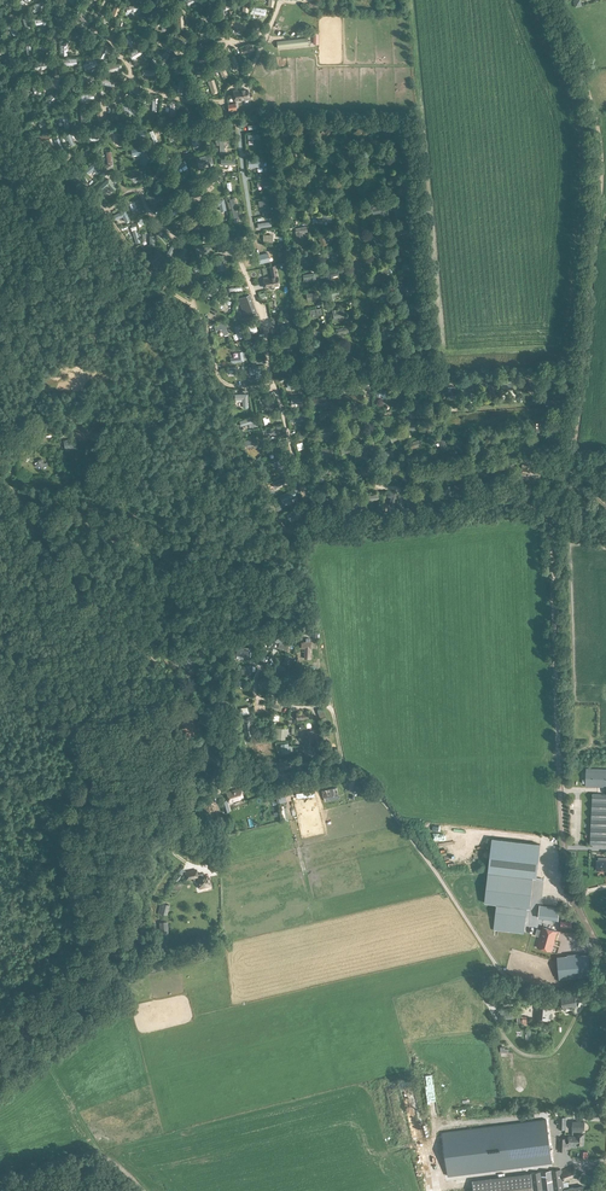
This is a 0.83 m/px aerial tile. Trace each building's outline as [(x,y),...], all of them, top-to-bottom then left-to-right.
[(11,0),(3,0),(4,1),(3,1),(7,6),(8,6),(10,8),(15,4),(11,0)] [(38,11),(43,8),(43,7),(45,5),(42,0),(31,7),(34,13),(37,11),(38,11)] [(138,4),(125,7),(127,13),(130,12),(131,12),(137,11),(136,10),(140,9),(138,4)] [(114,5),(110,17),(111,17),(111,18),(115,19),(116,19),(120,7),(114,5)] [(61,12),(60,13),(71,19),(74,14),(63,7),(62,8),(60,11),(61,12)] [(253,7),(251,13),(264,15),(266,10),(253,7)] [(166,8),(153,10),(154,16),(167,14),(166,8)] [(82,12),(77,17),(86,26),(87,25),(90,22),(90,21),(82,12)] [(27,14),(21,16),(26,29),(27,29),(31,28),(32,27),(27,14)] [(158,26),(173,24),(172,17),(157,20),(158,26)] [(48,18),(34,20),(35,26),(41,25),(41,26),(47,25),(47,24),(48,24),(48,18)] [(246,24),(232,20),(230,26),(245,30),(246,24)] [(6,26),(14,37),(15,36),(15,37),(19,34),(20,33),(12,22),(6,26)] [(195,39),(200,41),(206,27),(200,25),(195,39)] [(80,36),(84,50),(85,50),(89,49),(90,49),(86,34),(80,36)] [(137,45),(129,34),(128,35),(124,37),(125,37),(124,38),(132,49),(137,45)] [(173,39),(185,46),(188,40),(176,34),(173,39)] [(308,38),(277,41),(278,48),(308,45),(308,38)] [(34,56),(32,42),(25,43),(27,57),(28,57),(32,57),(32,56),(34,56)] [(37,48),(49,51),(51,45),(38,42),(38,43),(37,47),(37,48)] [(240,49),(242,54),(254,50),(252,44),(240,49)] [(10,51),(8,45),(0,48),(0,55),(10,51)] [(103,59),(109,48),(108,48),(108,47),(105,45),(104,46),(103,45),(98,57),(103,59)] [(130,55),(129,56),(131,59),(132,59),(132,60),(143,53),(139,48),(129,54),(130,55)] [(163,65),(170,54),(165,51),(163,54),(159,59),(158,62),(163,65)] [(235,55),(229,57),(234,70),(240,68),(235,55)] [(85,71),(98,65),(95,59),(89,62),(89,60),(85,62),(86,63),(83,65),(83,66),(84,70),(85,69),(85,71)] [(179,75),(184,62),(178,60),(174,73),(179,75)] [(47,62),(34,64),(35,70),(39,70),(45,69),(48,68),(47,62)] [(13,77),(24,68),(20,63),(9,73),(10,73),(9,74),(12,77),(13,77)] [(108,73),(122,69),(122,68),(121,64),(120,64),(120,63),(107,66),(108,73)] [(229,77),(223,63),(217,65),(223,79),(229,77)] [(97,77),(83,75),(83,76),(83,75),(82,80),(82,81),(96,83),(97,77)] [(70,79),(73,92),(74,92),(79,91),(78,91),(79,91),(76,77),(70,79)] [(115,82),(103,78),(101,83),(113,88),(113,87),(114,87),(115,83),(115,82)] [(183,94),(186,80),(180,79),(179,85),(178,85),(178,86),(177,86),(177,89),(177,91),(177,93),(183,94)] [(218,93),(214,79),(208,80),(212,95),(218,93)] [(37,82),(31,85),(33,88),(32,89),(35,94),(36,94),(37,97),(43,95),(37,82)] [(139,97),(143,92),(132,83),(129,88),(136,94),(139,97)] [(238,89),(234,90),(235,100),(244,99),(244,100),(252,99),(251,93),(248,93),(248,89),(238,90),(238,89)] [(51,104),(55,100),(58,97),(53,93),(44,102),(48,107),(51,104)] [(81,102),(94,99),(93,93),(79,95),(80,96),(79,96),(80,101),(81,102)] [(31,104),(35,116),(41,114),(37,102),(31,104)] [(122,110),(136,116),(138,110),(124,105),(124,106),(123,105),(122,109),(122,110)] [(97,112),(96,112),(99,124),(105,123),(102,111),(101,111),(101,110),(97,111),(97,112)] [(70,128),(69,114),(62,115),(62,117),(62,120),(63,120),(63,121),(64,129),(70,128)] [(49,129),(44,117),(38,119),(40,123),(38,123),(39,125),(40,127),(41,129),(42,129),(43,131),(49,129)] [(333,131),(329,127),(324,133),(322,131),(318,136),(324,141),(333,131)] [(358,129),(354,133),(358,136),(361,140),(370,131),(367,127),(364,130),(362,132),(358,129)] [(311,128),(301,137),(305,141),(314,132),(311,128)] [(384,128),(381,132),(392,142),(395,138),(389,132),(390,131),(388,129),(387,130),(384,128)] [(70,145),(75,143),(71,133),(66,135),(70,145)] [(146,147),(132,149),(133,155),(141,153),(142,161),(148,160),(146,147)] [(371,147),(368,152),(379,158),(382,153),(371,147)] [(332,156),(334,159),(336,163),(340,161),(334,149),(328,153),(329,155),(330,155),(331,157),(332,156)] [(211,154),(199,157),(201,163),(207,161),(209,166),(214,165),(211,154)] [(289,154),(281,157),(285,167),(293,164),(289,154)] [(262,158),(248,159),(248,168),(262,167),(262,158)] [(89,174),(94,170),(97,174),(101,170),(94,162),(85,170),(89,174)] [(130,179),(137,177),(139,182),(144,181),(141,170),(129,173),(130,179)] [(206,189),(218,178),(214,174),(202,184),(206,189)] [(289,175),(286,178),(295,187),(298,183),(289,175)] [(108,178),(99,187),(103,191),(108,187),(112,192),(117,188),(108,178)] [(403,186),(397,187),(398,192),(410,189),(408,180),(402,182),(403,186)] [(321,194),(309,198),(311,205),(314,204),(314,202),(315,202),(315,201),(322,199),(321,194)] [(212,208),(219,206),(220,211),(226,210),(224,199),(211,202),(212,208)] [(234,199),(229,200),(229,203),(231,209),(233,219),(238,218),(234,199)] [(137,209),(132,211),(134,215),(143,211),(138,200),(133,202),(137,209)] [(273,200),(258,201),(259,207),(268,206),(269,211),(274,210),(273,200)] [(302,205),(291,207),(292,214),(303,211),(302,205)] [(386,215),(383,205),(372,207),(372,209),(371,210),(372,214),(380,213),(381,217),(386,215)] [(402,205),(393,207),(395,217),(398,216),(398,215),(404,213),(402,205)] [(116,220),(123,217),(125,222),(130,220),(125,210),(114,215),(116,220)] [(197,231),(196,224),(201,223),(200,218),(190,220),(192,232),(197,231)] [(172,227),(175,231),(186,223),(183,219),(172,227)] [(408,225),(396,227),(398,235),(404,234),(404,233),(410,231),(408,225)] [(306,226),(295,228),(297,238),(303,237),(302,233),(307,232),(306,226)] [(382,228),(375,235),(382,241),(388,234),(382,228)] [(174,242),(162,233),(160,237),(166,243),(164,246),(168,249),(174,242)] [(328,233),(318,237),(319,239),(318,240),(319,241),(320,241),(322,247),(327,245),(326,240),(330,238),(328,233)] [(181,247),(175,258),(180,261),(186,250),(181,247)] [(383,248),(376,254),(381,260),(388,254),(386,251),(385,250),(383,248)] [(267,253),(258,255),(260,264),(270,262),(267,253)] [(310,253),(300,255),(301,260),(304,259),(304,260),(306,260),(307,265),(312,264),(310,253)] [(152,263),(155,267),(161,262),(164,266),(168,263),(162,255),(152,263)] [(223,270),(221,260),(224,259),(224,255),(220,256),(216,256),(218,270),(223,270)] [(194,273),(209,267),(207,262),(192,268),(194,273)] [(403,263),(400,264),(402,270),(406,269),(407,271),(409,270),(409,269),(416,267),(415,262),(403,264),(403,263)] [(161,266),(156,270),(159,274),(164,269),(161,266)] [(384,269),(377,275),(383,281),(390,274),(384,269)] [(337,270),(324,273),(327,281),(332,280),(331,277),(339,275),(337,270)] [(315,273),(303,275),(304,280),(310,279),(311,282),(316,281),(315,273)] [(186,282),(182,291),(187,293),(192,279),(186,277),(184,282),(186,282)] [(269,277),(264,278),(266,288),(270,287),(270,289),(271,290),(273,289),(274,288),(274,286),(279,285),(277,277),(269,278),(269,277)] [(414,282),(399,285),(400,291),(403,290),(403,293),(409,292),(414,291),(414,288),(415,288),(414,282)] [(204,292),(217,296),(218,292),(205,288),(204,292)] [(340,289),(327,292),(329,300),(334,299),(334,296),(341,295),(340,289)] [(317,292),(306,294),(307,301),(318,299),(317,292)] [(238,299),(245,318),(257,314),(250,294),(238,299)] [(418,302),(405,304),(407,310),(419,307),(418,302)] [(320,308),(309,310),(310,318),(313,317),(313,315),(314,315),(314,316),(322,315),(320,308)] [(334,319),(339,317),(344,316),(345,316),(344,309),(336,311),(335,309),(332,310),(334,319)] [(220,324),(214,326),(215,331),(222,329),(224,335),(228,334),(225,323),(224,320),(219,321),(220,324)] [(324,326),(312,328),(313,335),(316,335),(316,333),(317,332),(317,331),(325,330),(324,326)] [(384,329),(379,330),(379,333),(380,338),(387,337),(387,338),(390,337),(390,336),(394,336),(393,330),(384,332),(384,329)] [(419,332),(405,337),(407,342),(421,338),(419,332)] [(296,337),(281,339),(282,348),(297,346),(296,337)] [(262,344),(259,344),(259,338),(254,339),(255,344),(252,345),(253,349),(262,349),(262,344)] [(420,356),(424,354),(417,344),(412,348),(414,351),(416,349),(420,356)] [(238,357),(230,358),(231,364),(244,362),(243,353),(243,352),(238,353),(238,357)] [(289,361),(277,363),(278,370),(284,369),(285,375),(292,374),(289,361)] [(238,367),(227,369),(227,374),(233,373),(234,376),(239,375),(238,367)] [(260,367),(248,369),(249,375),(255,374),(256,379),(262,378),(260,367)] [(428,376),(424,390),(430,392),(433,378),(428,376)] [(516,377),(501,377),(501,385),(507,384),(507,389),(516,389),(516,377)] [(537,386),(527,380),(523,387),(533,393),(537,386)] [(412,383),(408,383),(409,391),(416,391),(416,382),(413,383),(413,382),(412,382),(412,383)] [(489,391),(484,391),(484,397),(495,396),(494,383),(489,384),(489,391)] [(403,384),(394,384),(395,393),(403,392),(403,384)] [(381,388),(376,394),(379,397),(381,395),(386,400),(390,396),(381,388)] [(234,394),(234,399),(242,399),(243,407),(247,407),(247,394),(234,394)] [(266,396),(262,399),(269,411),(273,408),(266,396)] [(302,398),(291,398),(291,403),(298,403),(298,407),(302,407),(302,398)] [(355,408),(351,414),(360,421),(364,416),(355,408)] [(331,410),(319,411),(320,419),(325,419),(325,416),(332,415),(331,410)] [(388,421),(376,423),(378,432),(384,431),(383,427),(389,426),(388,421)] [(282,425),(274,427),(264,430),(265,434),(275,431),(283,429),(282,425)] [(356,426),(352,431),(355,434),(359,438),(360,437),(362,439),(366,434),(356,426)] [(400,431),(389,435),(391,442),(402,437),(400,431)] [(488,436),(479,448),(483,451),(492,440),(488,436)] [(256,437),(243,441),(244,446),(254,443),(254,447),(258,445),(256,437)] [(74,438),(64,440),(66,451),(70,450),(69,448),(76,447),(74,438)] [(444,438),(437,441),(442,452),(448,449),(444,438)] [(420,439),(409,443),(411,449),(423,445),(420,439)] [(456,440),(452,443),(460,453),(464,450),(456,440)] [(333,455),(332,448),(320,449),(321,456),(333,455)] [(392,450),(380,452),(382,459),(393,456),(392,450)] [(39,463),(35,465),(37,467),(40,465),(42,468),(48,464),(46,462),(43,464),(40,458),(37,460),(39,463)] [(402,458),(392,465),(396,471),(405,464),(402,458)] [(281,459),(277,460),(280,473),(285,472),(281,459)] [(370,473),(364,463),(358,467),(364,477),(370,473)] [(500,463),(489,464),(490,472),(501,471),(500,463)] [(523,464),(522,474),(539,477),(540,468),(529,467),(529,465),(523,464)] [(349,467),(338,468),(338,475),(342,475),(343,480),(350,480),(349,467)] [(446,492),(446,496),(451,496),(451,487),(436,488),(436,492),(443,492),(446,492)] [(294,491),(282,497),(284,502),(296,496),(294,491)] [(389,491),(387,497),(391,498),(389,504),(394,505),(397,494),(389,491)] [(327,493),(325,497),(333,502),(332,504),(336,506),(339,499),(327,493)] [(360,496),(346,502),(348,507),(358,502),(362,501),(360,496)] [(299,508),(287,515),(290,520),(302,513),(299,508)] [(279,641),(277,648),(287,651),(289,644),(279,641)] [(310,642),(306,641),(301,641),(301,648),(304,648),(304,658),(310,659),(311,642),(310,642)] [(260,648),(256,658),(263,661),(267,651),(260,648)] [(238,649),(237,654),(245,655),(244,660),(248,660),(248,657),(249,651),(238,649)] [(188,653),(180,659),(185,666),(189,663),(190,662),(193,660),(192,658),(188,653)] [(288,666),(292,656),(286,654),(282,663),(288,666)] [(276,662),(273,669),(283,673),(286,666),(276,662)] [(189,663),(185,666),(186,667),(189,670),(190,672),(193,669),(192,668),(192,667),(189,663)] [(189,670),(187,671),(191,676),(197,671),(194,666),(192,668),(193,669),(190,672),(189,670)] [(185,669),(180,673),(187,681),(192,677),(191,676),(187,671),(185,669)] [(274,680),(272,684),(275,685),(273,691),(277,693),(281,682),(277,680),(276,681),(274,680)] [(306,686),(299,687),(301,697),(313,695),(310,682),(305,683),(306,686)] [(221,690),(216,695),(220,701),(226,697),(221,690)] [(213,702),(209,696),(203,700),(208,706),(213,702)] [(308,711),(296,712),(297,721),(309,719),(308,711)] [(251,725),(251,722),(243,724),(246,735),(253,734),(252,729),(251,725)] [(275,727),(275,739),(285,739),(286,728),(275,727)] [(315,745),(315,744),(316,744),(316,739),(314,739),(314,734),(313,734),(313,731),(306,731),(306,735),(304,735),(305,746),(315,745)] [(288,743),(281,744),(282,754),(289,753),(288,743)] [(271,744),(256,745),(256,754),(271,753),(271,744)] [(290,760),(279,762),(279,766),(282,766),(283,771),(291,769),(290,760)] [(234,767),(233,772),(232,776),(240,777),(241,771),(241,769),(242,768),(234,767)] [(605,787),(605,769),(586,768),(586,771),(585,785),(585,786),(605,787)] [(241,792),(240,788),(227,792),(230,802),(243,798),(241,792)] [(336,788),(322,791),(323,797),(324,797),(337,795),(336,788)] [(592,793),(590,844),(605,845),(605,794),(592,793)] [(226,800),(221,802),(224,813),(230,811),(226,800)] [(492,838),(488,872),(536,878),(540,844),(492,838)] [(599,857),(598,860),(597,860),(597,862),(595,862),(595,866),(596,866),(596,870),(605,870),(605,857),(599,857)] [(184,872),(184,873),(185,880),(194,878),(197,877),(196,874),(197,874),(196,870),(184,872)] [(533,878),(493,873),(488,872),(485,903),(497,904),(495,919),(501,919),(500,930),(524,933),(527,908),(530,908),(533,878)] [(197,877),(194,878),(194,882),(198,881),(199,888),(211,885),(209,878),(207,879),(206,876),(202,877),(201,873),(197,874),(196,874),(197,877)] [(160,902),(158,912),(161,913),(162,914),(167,915),(169,905),(165,904),(164,903),(160,902)] [(559,908),(540,906),(539,919),(558,921),(559,908)] [(160,935),(167,934),(166,922),(159,922),(160,935)] [(543,927),(538,947),(551,950),(556,930),(543,927)] [(152,951),(145,953),(147,961),(155,959),(152,951)] [(559,979),(574,978),(591,976),(589,954),(558,957),(558,962),(559,979)] [(575,994),(561,996),(563,1009),(576,1007),(575,994)] [(550,1018),(550,1014),(551,1002),(537,1001),(536,1019),(550,1020),(550,1018)] [(512,1008),(500,1009),(500,1020),(512,1019),(512,1008)] [(559,1117),(558,1129),(566,1129),(566,1117),(559,1117)] [(572,1129),(583,1130),(584,1130),(584,1122),(573,1121),(572,1129)] [(577,1134),(577,1135),(577,1136),(569,1136),(568,1143),(572,1144),(572,1145),(575,1145),(575,1144),(578,1144),(578,1145),(578,1146),(579,1146),(580,1146),(581,1146),(582,1145),(582,1144),(583,1144),(584,1134),(583,1134),(577,1134)] [(558,1138),(558,1151),(567,1151),(567,1138),(558,1138)] [(512,1145),(483,1148),(484,1158),(490,1158),(491,1165),(497,1164),(497,1162),(502,1161),(501,1154),(507,1154),(507,1151),(513,1150),(512,1145)] [(574,1164),(562,1170),(559,1171),(563,1181),(564,1183),(568,1181),(579,1176),(574,1164)] [(472,1181),(474,1190),(533,1190),(530,1173),(514,1175),(507,1176),(472,1181)]
